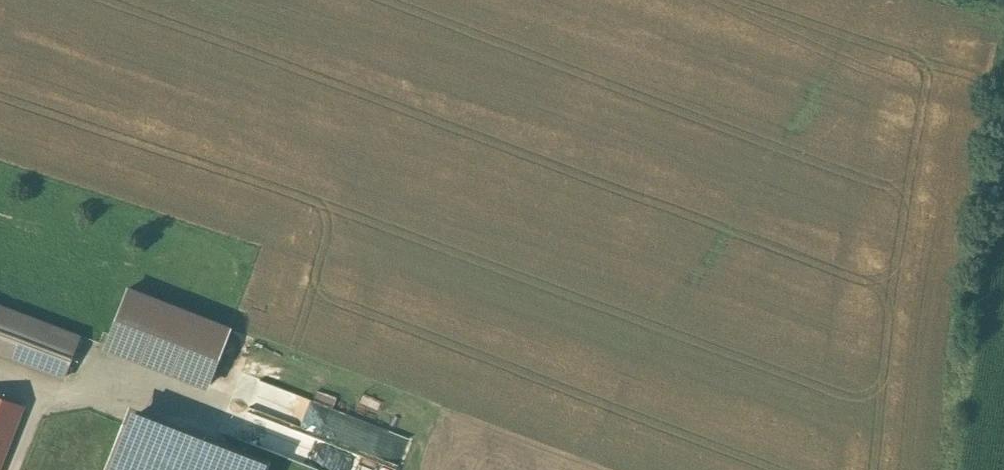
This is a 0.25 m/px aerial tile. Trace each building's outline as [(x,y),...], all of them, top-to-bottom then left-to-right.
[(128,285),(103,348),(206,388),(231,325),(128,285)] [(0,304),(0,356),(63,380),(80,335),(0,304)] [(268,356),(261,389),(321,401),(328,368),(268,356)] [(25,407),(0,397),(0,468),(25,407)] [(103,469),(265,469),(269,461),(129,405),(103,469)]
